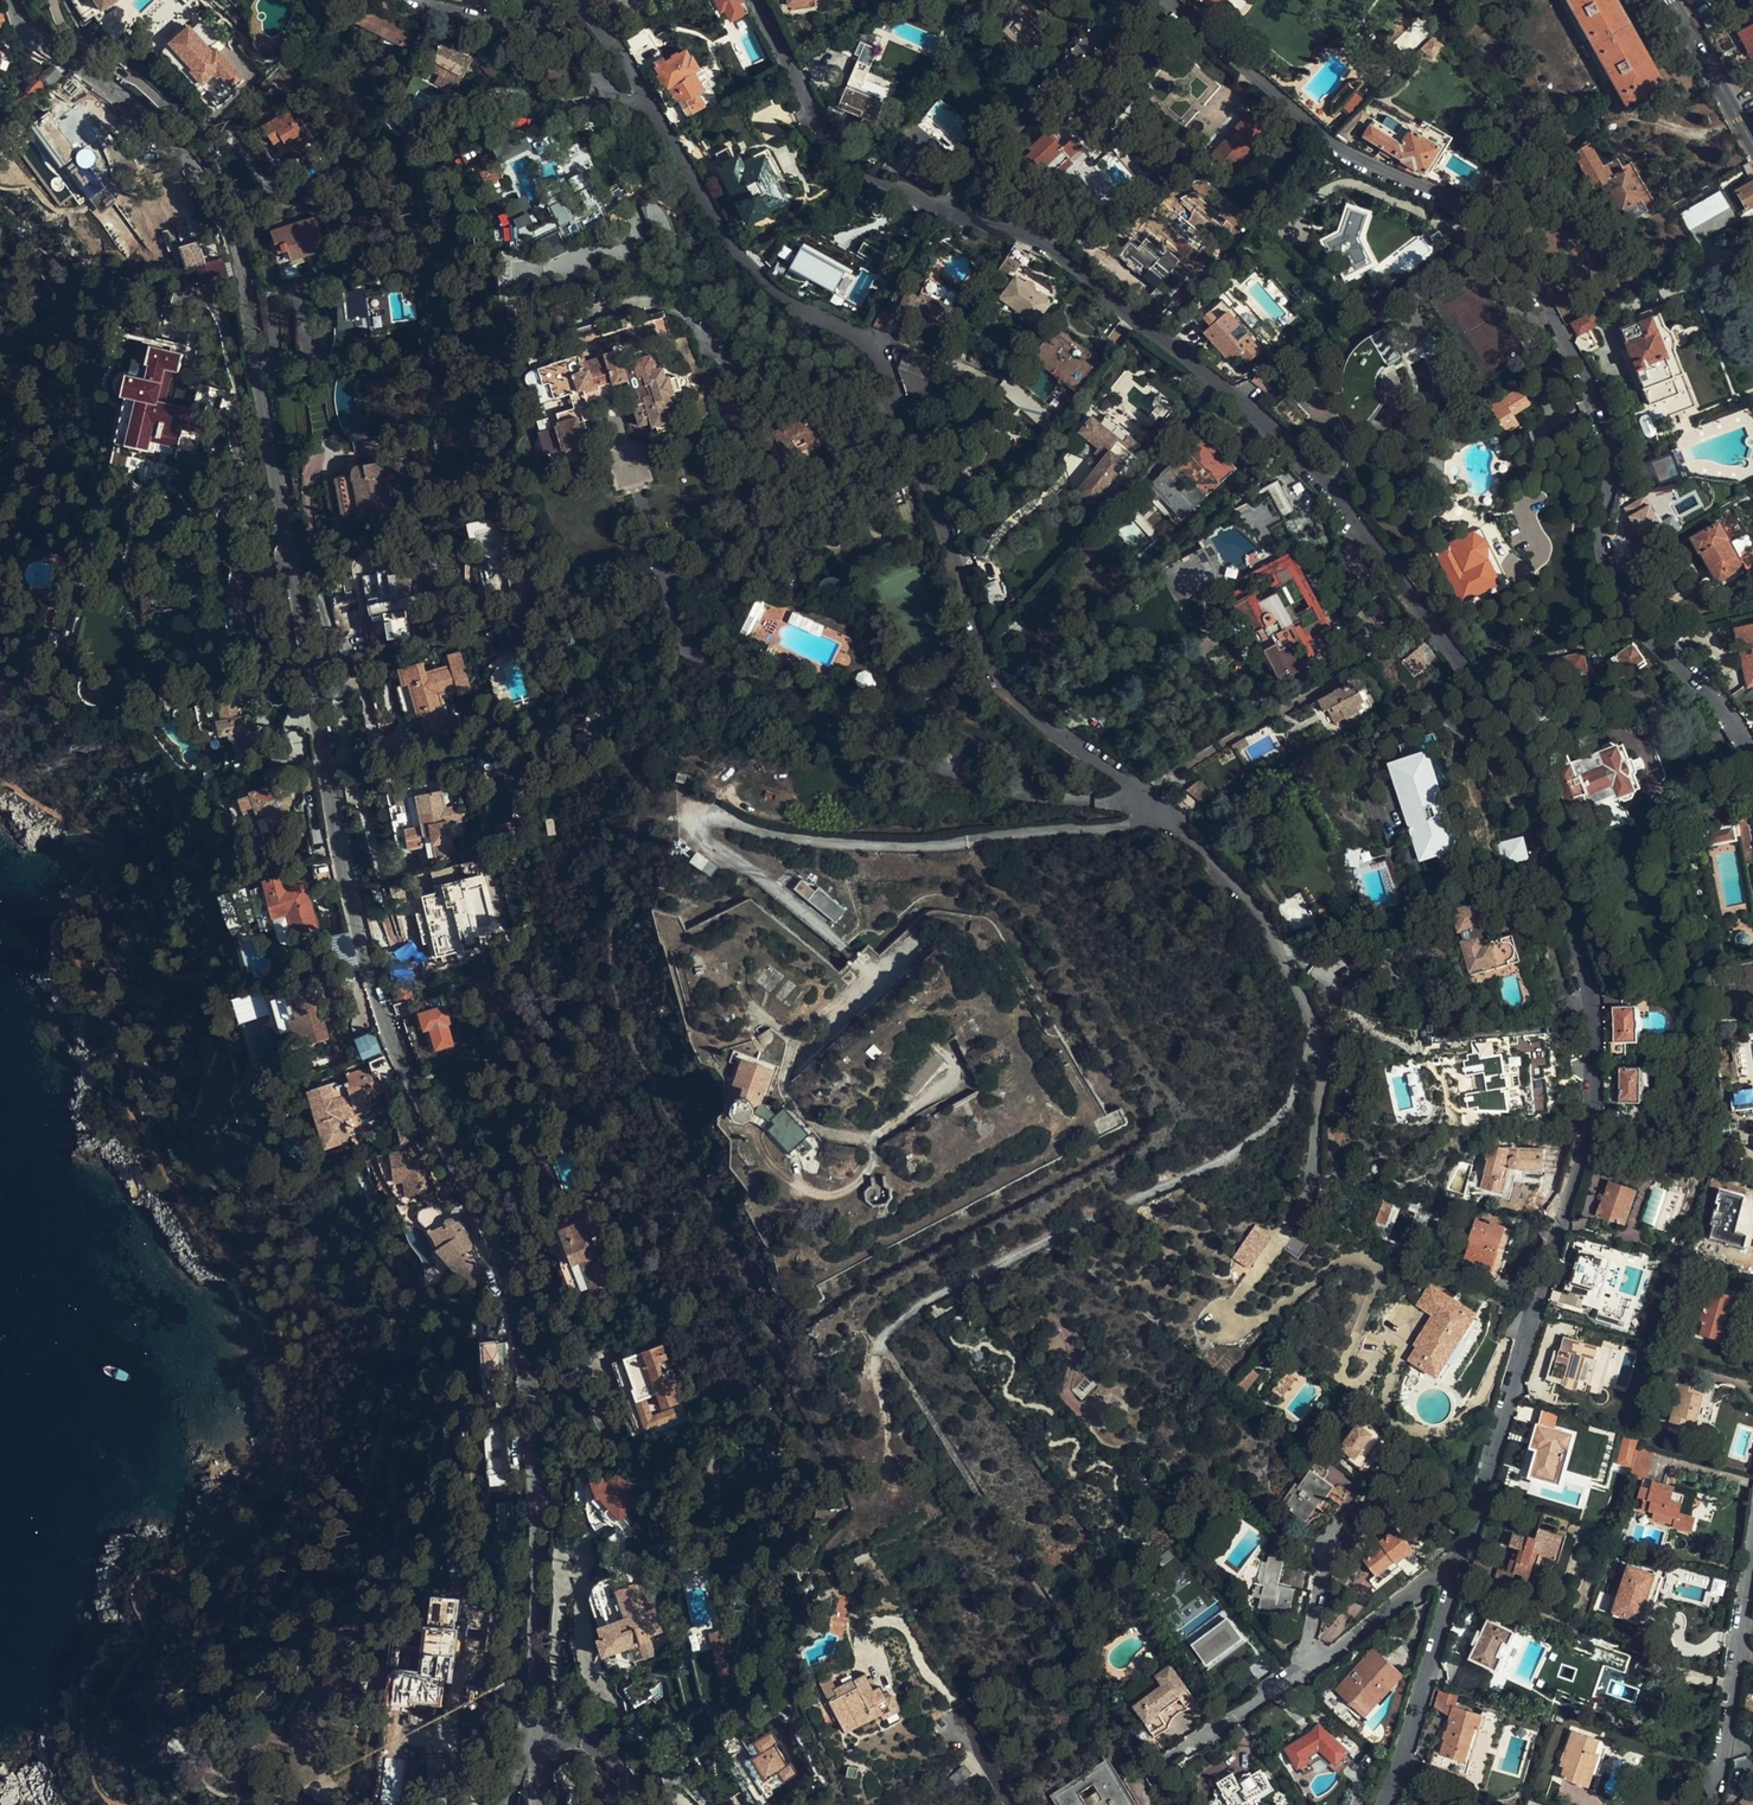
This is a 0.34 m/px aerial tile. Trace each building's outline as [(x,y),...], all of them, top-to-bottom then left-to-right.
[(82,16),(92,10),(107,33),(111,36),(131,16),(123,11),(120,10),(113,0),(72,0),(82,16)] [(387,0),(369,0),(368,2),(388,12),(393,3),(387,0)] [(719,5),(723,3),(725,9),(730,20),(745,14),(739,2),(743,1),(743,0),(716,0),(719,5)] [(791,9),(816,5),(815,0),(789,0),(791,9)] [(1208,10),(1217,0),(1198,0),(1208,10)] [(1623,0),(1566,0),(1626,105),(1668,80),(1623,0)] [(1019,11),(1044,34),(1047,31),(1022,8),(1019,11)] [(409,48),(416,35),(364,9),(360,15),(358,15),(352,16),(350,20),(383,37),(381,41),(396,49),(398,44),(408,49),(409,48)] [(1027,53),(1044,34),(1019,11),(1002,30),(1027,53)] [(923,29),(938,35),(942,26),(936,19),(929,14),(923,29)] [(1737,32),(1746,49),(1750,47),(1752,51),(1752,22),(1737,32)] [(1416,23),(1411,30),(1420,37),(1425,31),(1416,23)] [(196,27),(192,30),(198,36),(201,33),(196,27)] [(660,52),(646,28),(634,35),(648,58),(660,52)] [(210,55),(185,29),(165,49),(189,73),(185,76),(200,91),(215,75),(232,92),(242,82),(213,52),(210,55)] [(416,35),(409,48),(412,50),(419,37),(416,35)] [(435,38),(429,35),(424,45),(429,48),(431,46),(435,38)] [(431,46),(437,49),(440,43),(441,41),(435,38),(431,46)] [(1431,38),(1421,48),(1432,58),(1442,48),(1431,38)] [(885,96),(862,86),(877,48),(859,40),(853,55),(858,57),(838,104),(863,115),(859,124),(876,131),(880,122),(875,120),(885,96)] [(450,79),(459,84),(467,70),(469,66),(472,59),(460,53),(451,48),(440,43),(437,49),(436,51),(427,67),(441,75),(450,79)] [(451,48),(460,53),(462,49),(453,45),(451,48)] [(680,100),(688,115),(703,107),(705,103),(699,95),(705,91),(700,83),(694,72),(699,68),(692,56),(690,57),(686,51),(678,55),(677,53),(673,56),(674,57),(665,63),(663,58),(655,63),(656,66),(656,68),(660,75),(658,76),(661,81),(664,80),(668,86),(674,83),(683,98),(680,100)] [(1205,66),(1184,73),(1192,96),(1213,90),(1205,66)] [(694,72),(700,83),(706,80),(699,68),(694,72)] [(446,88),(450,79),(441,75),(437,83),(446,88)] [(41,77),(32,83),(37,90),(46,84),(41,77)] [(1331,107),(1334,113),(1361,82),(1355,81),(1349,83),(1333,101),(1331,107)] [(461,104),(456,98),(444,107),(448,113),(453,108),(454,109),(461,104)] [(618,106),(605,101),(603,107),(615,112),(618,106)] [(307,141),(312,137),(300,118),(295,121),(289,110),(270,122),(262,127),(273,144),(282,139),(289,151),(298,147),(302,148),(305,147),(307,143),(307,141)] [(1249,111),(1210,154),(1229,171),(1233,166),(1246,152),(1268,127),(1249,111)] [(55,117),(36,134),(68,170),(69,169),(92,195),(103,185),(76,154),(83,149),(55,117)] [(1389,117),(1384,126),(1396,133),(1401,125),(1389,117)] [(1401,160),(1396,166),(1423,177),(1424,174),(1429,176),(1445,149),(1416,133),(1401,125),(1396,133),(1384,126),(1372,119),(1361,137),(1382,149),(1381,152),(1393,159),(1394,156),(1401,160)] [(946,151),(912,120),(895,139),(901,145),(898,148),(897,147),(879,167),(896,175),(910,159),(906,154),(909,151),(929,169),(946,151)] [(1423,121),(1416,133),(1445,149),(1452,137),(1423,121)] [(1070,158),(1082,145),(1073,136),(1062,147),(1046,131),(1030,146),(1032,148),(1023,157),(1031,165),(1026,170),(1033,177),(1045,166),(1052,173),(1054,172),(1058,176),(1074,161),(1070,158)] [(1586,146),(1578,132),(1565,139),(1594,190),(1602,185),(1606,192),(1611,189),(1624,211),(1625,210),(1631,220),(1656,205),(1631,161),(1623,166),(1617,159),(1603,167),(1589,144),(1586,146)] [(181,137),(187,146),(192,142),(186,133),(181,137)] [(557,142),(544,150),(542,146),(539,147),(534,138),(527,142),(530,148),(522,153),(524,156),(532,152),(533,155),(541,151),(545,159),(562,150),(557,142)] [(1028,143),(1018,151),(1023,157),(1032,148),(1030,146),(1028,143)] [(713,154),(749,222),(767,213),(765,210),(786,200),(766,158),(745,169),(739,158),(741,157),(735,144),(713,154)] [(1125,203),(1143,188),(1109,151),(1093,166),(1125,203)] [(1246,152),(1233,166),(1238,170),(1250,155),(1246,152)] [(493,176),(498,187),(479,197),(486,211),(496,206),(498,210),(513,203),(500,177),(509,172),(502,158),(492,163),(490,160),(479,165),(486,179),(493,176)] [(626,187),(616,167),(614,168),(610,161),(598,167),(612,194),(598,201),(591,187),(579,193),(587,207),(576,212),(566,192),(565,190),(564,190),(551,197),(563,220),(567,227),(540,240),(536,233),(521,202),(511,208),(511,214),(491,218),(492,223),(483,224),(483,230),(474,231),(475,244),(510,240),(511,250),(502,251),(502,262),(505,261),(505,268),(501,268),(505,303),(507,303),(508,320),(516,320),(514,302),(523,301),(521,283),(523,282),(522,269),(515,270),(514,254),(545,249),(551,261),(568,251),(564,243),(566,242),(564,237),(571,234),(573,238),(589,230),(586,224),(603,215),(605,217),(613,213),(612,212),(623,206),(623,205),(633,200),(630,195),(631,193),(628,187),(626,187)] [(1741,165),(1747,176),(1752,173),(1752,169),(1748,161),(1741,165)] [(1721,185),(1720,186),(1720,188),(1706,196),(1701,187),(1690,194),(1695,203),(1677,213),(1697,249),(1752,217),(1752,181),(1736,190),(1746,208),(1737,212),(1721,185)] [(649,228),(667,259),(669,258),(671,259),(675,244),(673,231),(669,217),(665,210),(658,201),(650,198),(646,199),(638,203),(649,228)] [(289,211),(286,201),(273,206),(278,216),(289,211)] [(1340,231),(1323,240),(1337,269),(1350,263),(1353,271),(1362,267),(1368,264),(1355,238),(1363,214),(1347,209),(1340,231)] [(1169,222),(1176,228),(1184,219),(1177,213),(1169,222)] [(1366,232),(1370,216),(1363,214),(1355,238),(1368,264),(1362,267),(1364,271),(1378,264),(1368,244),(1366,232)] [(272,230),(276,244),(281,242),(284,252),(292,250),(295,259),(316,253),(315,250),(325,246),(316,217),(285,226),(283,219),(270,222),(273,230),(272,230)] [(540,240),(567,227),(563,220),(536,233),(540,240)] [(1137,244),(1129,237),(1116,252),(1126,260),(1128,258),(1129,259),(1126,262),(1135,269),(1137,266),(1138,267),(1137,269),(1155,285),(1167,294),(1188,270),(1176,260),(1173,263),(1168,269),(1156,259),(1160,253),(1163,250),(1145,235),(1137,244)] [(281,242),(276,244),(279,254),(284,252),(281,242)] [(836,291),(848,269),(804,245),(791,269),(811,279),(811,278),(836,291)] [(1033,259),(1014,245),(1004,258),(1023,272),(1033,259)] [(1160,253),(1156,259),(1168,269),(1173,263),(1160,253)] [(224,258),(230,277),(233,276),(228,257),(224,258)] [(224,258),(198,265),(204,284),(230,277),(224,258)] [(260,267),(252,269),(256,289),(265,287),(262,272),(260,267)] [(942,302),(955,307),(962,299),(930,272),(920,295),(942,304),(942,302)] [(1026,282),(1016,275),(1000,297),(1036,322),(1051,300),(1037,290),(1036,286),(1033,283),(1026,282)] [(1485,286),(1459,276),(1446,309),(1472,319),(1485,286)] [(368,289),(344,292),(348,319),(357,318),(363,317),(370,316),(372,335),(404,331),(402,320),(393,321),(390,294),(402,293),(401,286),(368,290),(368,289)] [(947,324),(955,307),(942,302),(942,304),(920,295),(907,290),(901,305),(947,324)] [(1210,325),(1205,329),(1231,360),(1238,354),(1246,362),(1265,347),(1256,338),(1254,339),(1227,310),(1229,308),(1222,299),(1202,317),(1210,325)] [(1368,299),(1366,299),(1364,301),(1363,304),(1364,308),(1369,309),(1373,307),(1373,303),(1371,299),(1368,299)] [(672,372),(685,368),(693,392),(693,394),(689,396),(686,397),(684,399),(684,401),(693,429),(706,425),(706,423),(708,422),(718,418),(708,387),(713,384),(716,379),(717,374),(716,367),(710,362),(704,360),(700,361),(689,328),(685,330),(682,325),(678,321),(673,318),(668,318),(663,319),(661,311),(643,316),(641,310),(637,311),(636,309),(621,314),(621,315),(574,330),(572,324),(569,326),(568,322),(571,321),(580,318),(575,301),(549,310),(554,327),(551,328),(554,337),(549,338),(551,347),(574,340),(579,356),(571,358),(570,357),(568,355),(564,355),(562,356),(561,358),(560,360),(561,361),(547,366),(547,367),(545,368),(544,367),(542,359),(538,359),(536,357),(529,359),(533,373),(529,376),(528,379),(528,383),(531,386),(532,387),(537,388),(542,404),(571,395),(575,408),(558,414),(561,423),(559,424),(560,427),(557,428),(565,450),(568,449),(569,452),(570,451),(571,454),(588,449),(587,446),(588,445),(587,442),(600,438),(593,415),(590,416),(585,400),(598,395),(600,399),(601,399),(613,395),(616,394),(614,390),(627,386),(633,403),(631,404),(638,425),(650,421),(652,426),(655,425),(667,420),(672,419),(667,405),(673,403),(669,393),(672,392),(672,389),(667,376),(667,374),(663,375),(660,365),(654,367),(649,352),(645,354),(635,357),(633,351),(637,350),(635,343),(661,336),(672,372)] [(892,313),(884,309),(875,324),(883,329),(892,313)] [(1577,334),(1573,336),(1582,352),(1597,343),(1587,328),(1597,322),(1590,311),(1571,322),(1577,334)] [(1660,313),(1652,316),(1667,358),(1665,359),(1667,364),(1638,375),(1660,432),(1674,426),(1669,414),(1695,405),(1674,351),(1665,327),(1660,313)] [(1198,334),(1205,329),(1192,315),(1186,320),(1198,334)] [(1629,318),(1631,324),(1640,321),(1638,315),(1629,318)] [(1633,363),(1636,370),(1665,359),(1667,358),(1652,316),(1640,321),(1620,328),(1628,349),(1633,363)] [(1120,348),(1133,332),(1120,321),(1106,338),(1120,348)] [(1675,333),(1665,327),(1674,351),(1678,340),(1675,333)] [(1355,417),(1364,424),(1368,427),(1385,402),(1382,399),(1378,396),(1376,392),(1374,388),(1374,380),(1377,374),(1382,368),(1399,358),(1383,329),(1363,340),(1357,345),(1352,352),(1346,364),(1343,373),(1343,382),(1343,391),(1345,398),(1349,408),(1355,417)] [(1054,330),(1033,355),(1045,365),(1048,362),(1064,375),(1062,378),(1074,388),(1077,384),(1081,387),(1089,376),(1085,373),(1091,366),(1080,357),(1083,353),(1054,330)] [(357,332),(339,334),(341,352),(359,350),(357,332)] [(1434,338),(1425,342),(1431,354),(1440,349),(1434,338)] [(1410,364),(1423,356),(1425,355),(1420,346),(1399,358),(1405,367),(1410,364)] [(156,443),(178,448),(183,430),(201,434),(206,415),(166,405),(158,403),(166,371),(179,374),(183,355),(150,347),(146,363),(130,360),(125,383),(121,384),(119,387),(118,391),(121,396),(127,397),(119,433),(130,437),(128,447),(130,448),(132,453),(140,454),(145,452),(154,453),(156,443)] [(633,351),(635,357),(645,354),(643,348),(637,350),(633,351)] [(1627,365),(1633,363),(1628,349),(1622,351),(1627,365)] [(333,375),(330,359),(322,361),(325,376),(333,375)] [(1636,370),(1638,375),(1667,364),(1665,359),(1636,370)] [(1018,375),(1011,370),(1006,378),(1013,383),(1018,375)] [(1485,380),(1478,370),(1472,374),(1479,384),(1485,380)] [(200,379),(179,374),(166,371),(158,403),(166,405),(171,379),(199,385),(200,379)] [(674,374),(667,376),(672,389),(678,388),(674,374)] [(1247,382),(1260,398),(1267,392),(1254,376),(1247,382)] [(1491,407),(1506,431),(1516,425),(1510,415),(1528,405),(1519,389),(1491,407)] [(1302,435),(1313,425),(1307,419),(1310,416),(1289,394),(1276,407),(1302,435)] [(614,399),(613,395),(601,399),(603,403),(614,399)] [(1120,400),(1113,409),(1134,425),(1140,418),(1125,407),(1125,404),(1120,400)] [(817,410),(807,414),(815,430),(824,426),(817,410)] [(1080,489),(1095,501),(1141,441),(1129,432),(1131,430),(1107,412),(1100,421),(1092,415),(1081,431),(1090,437),(1091,435),(1101,443),(1097,448),(1106,455),(1080,489)] [(667,420),(655,425),(657,431),(669,427),(667,420)] [(565,450),(557,428),(541,433),(548,455),(565,450)] [(781,446),(774,430),(764,435),(772,451),(781,446)] [(1204,435),(1201,438),(1232,472),(1236,469),(1204,435)] [(1232,472),(1201,438),(1150,484),(1153,486),(1148,490),(1157,500),(1161,495),(1183,517),(1232,472)] [(377,447),(375,440),(365,442),(366,449),(377,447)] [(154,453),(176,458),(178,448),(156,443),(154,453)] [(590,456),(588,449),(571,454),(573,461),(590,456)] [(1655,459),(1666,484),(1675,483),(1677,484),(1684,481),(1682,476),(1686,475),(1684,470),(1680,471),(1671,452),(1655,459)] [(410,471),(407,456),(362,464),(357,467),(352,475),(342,477),(349,518),(357,516),(359,519),(364,519),(369,514),(368,510),(388,507),(386,493),(391,492),(389,475),(410,471)] [(312,481),(310,467),(292,470),(294,483),(312,481)] [(342,477),(336,478),(342,519),(349,518),(342,477)] [(368,510),(369,514),(394,510),(393,506),(391,492),(386,493),(388,507),(368,510)] [(1635,554),(1669,535),(1661,521),(1647,496),(1627,507),(1642,532),(1627,541),(1635,554)] [(1661,521),(1669,535),(1680,528),(1672,515),(1661,521)] [(1729,539),(1720,523),(1693,538),(1701,551),(1702,550),(1722,585),(1745,572),(1744,570),(1745,569),(1728,540),(1729,539)] [(1494,556),(1480,529),(1436,551),(1461,601),(1498,583),(1486,559),(1494,556)] [(1627,544),(1614,551),(1621,564),(1628,561),(1634,557),(1627,544)] [(1498,583),(1505,579),(1494,556),(1486,559),(1498,583)] [(372,576),(357,578),(367,639),(383,637),(383,639),(403,634),(401,629),(423,623),(421,609),(430,608),(428,596),(418,597),(415,579),(407,580),(406,569),(396,570),(394,558),(380,560),(381,572),(371,573),(372,576)] [(1288,569),(1300,594),(1306,591),(1294,566),(1288,569)] [(1251,649),(1252,650),(1262,645),(1266,652),(1251,659),(1268,693),(1314,670),(1311,662),(1315,660),(1313,656),(1309,658),(1300,642),(1319,632),(1317,629),(1322,627),(1315,613),(1311,616),(1300,594),(1288,569),(1287,567),(1261,580),(1251,585),(1247,587),(1252,596),(1230,606),(1237,622),(1240,621),(1249,639),(1247,640),(1246,642),(1246,644),(1246,646),(1248,648),(1251,649)] [(234,609),(247,607),(246,599),(233,601),(234,609)] [(286,632),(295,630),(293,618),(284,620),(286,632)] [(1322,639),(1319,632),(1300,642),(1309,658),(1313,656),(1308,646),(1322,639)] [(1732,638),(1744,686),(1752,684),(1752,633),(1732,638)] [(501,656),(523,650),(520,640),(499,646),(501,656)] [(1645,660),(1634,645),(1609,661),(1613,667),(1620,662),(1627,672),(1628,672),(1630,675),(1647,664),(1644,661),(1645,660)] [(1429,666),(1416,650),(1401,662),(1413,678),(1429,666)] [(428,671),(424,662),(400,669),(404,685),(398,687),(406,715),(417,711),(418,716),(425,714),(432,740),(463,731),(459,715),(448,717),(441,694),(459,690),(460,696),(472,692),(460,651),(448,655),(451,664),(428,671)] [(289,666),(300,664),(298,652),(286,654),(289,666)] [(1579,659),(1578,655),(1535,665),(1537,675),(1557,671),(1558,678),(1590,671),(1587,658),(1579,659)] [(1451,664),(1448,664),(1447,664),(1446,665),(1445,668),(1446,671),(1448,673),(1451,673),(1454,671),(1454,667),(1451,664)] [(870,674),(864,671),(858,672),(855,679),(858,686),(864,689),(870,687),(873,680),(870,674)] [(1487,682),(1495,695),(1497,693),(1502,700),(1511,695),(1499,675),(1487,682)] [(1332,708),(1339,721),(1366,707),(1359,692),(1355,694),(1349,684),(1332,693),(1332,694),(1318,702),(1323,712),(1327,710),(1332,708)] [(1737,716),(1752,709),(1752,693),(1751,687),(1723,699),(1737,716)] [(245,735),(240,713),(237,713),(235,705),(232,696),(229,697),(226,688),(215,692),(219,703),(196,708),(202,730),(205,733),(207,732),(211,732),(212,737),(230,733),(232,738),(245,735)] [(174,689),(154,693),(156,703),(177,699),(174,689)] [(219,703),(215,692),(216,699),(201,703),(201,704),(192,706),(196,726),(198,729),(200,731),(205,733),(202,730),(196,708),(219,703)] [(1335,723),(1339,721),(1332,708),(1327,710),(1335,723)] [(211,732),(207,732),(209,744),(211,746),(213,748),(216,748),(230,745),(229,742),(246,738),(245,735),(232,738),(230,733),(212,737),(211,732)] [(1549,762),(1574,826),(1576,826),(1577,828),(1581,830),(1588,827),(1590,823),(1589,820),(1591,819),(1587,807),(1616,796),(1617,799),(1621,801),(1630,798),(1632,794),(1631,791),(1639,788),(1633,773),(1636,770),(1632,760),(1628,759),(1622,745),(1614,748),(1612,745),(1608,744),(1602,746),(1600,750),(1601,753),(1599,754),(1591,734),(1573,740),(1581,761),(1569,765),(1566,755),(1564,756),(1562,753),(1558,751),(1551,754),(1549,758),(1550,761),(1549,762)] [(301,766),(311,764),(307,745),(297,747),(301,766)] [(1392,766),(1421,858),(1455,847),(1427,755),(1392,766)] [(504,775),(500,758),(482,762),(487,779),(504,775)] [(316,788),(311,764),(301,766),(306,790),(316,788)] [(1185,789),(1201,803),(1212,794),(1200,778),(1185,789)] [(288,827),(291,823),(287,808),(291,805),(292,800),(287,781),(251,791),(257,812),(259,814),(263,815),(267,814),(272,832),(288,827)] [(392,825),(398,852),(432,845),(434,859),(455,855),(449,824),(463,821),(461,808),(447,810),(446,804),(443,805),(441,792),(421,796),(419,786),(390,792),(396,825),(392,825)] [(1185,792),(1180,798),(1190,806),(1195,800),(1185,792)] [(1750,825),(1749,818),(1736,820),(1737,825),(1722,828),(1716,829),(1702,832),(1704,841),(1708,840),(1709,845),(1735,840),(1734,835),(1738,834),(1744,863),(1752,861),(1749,847),(1752,846),(1748,825),(1750,825)] [(1505,865),(1526,860),(1521,840),(1500,846),(1505,865)] [(1343,865),(1357,867),(1360,852),(1346,849),(1343,865)] [(717,868),(697,852),(689,862),(710,878),(717,868)] [(452,867),(431,872),(435,887),(442,885),(443,890),(417,897),(421,913),(417,914),(424,943),(429,942),(433,958),(458,952),(457,947),(474,943),(473,937),(479,935),(465,879),(456,882),(452,867)] [(803,877),(816,889),(820,884),(808,872),(803,877)] [(285,876),(248,885),(254,908),(258,907),(265,931),(275,928),(279,938),(280,940),(283,943),(287,944),(290,944),(320,936),(305,880),(288,884),(285,876)] [(801,879),(793,888),(834,923),(845,910),(818,888),(816,891),(801,879)] [(1280,905),(1263,880),(1256,885),(1272,909),(1280,905)] [(516,902),(528,899),(525,888),(514,890),(516,902)] [(1484,969),(1484,972),(1520,961),(1512,934),(1490,940),(1491,944),(1482,946),(1480,937),(1482,937),(1479,926),(1485,924),(1479,902),(1464,907),(1452,910),(1458,932),(1461,931),(1464,940),(1459,941),(1468,973),(1484,969)] [(344,932),(332,934),(335,952),(347,950),(344,932)] [(1745,932),(1739,933),(1736,938),(1737,945),(1743,949),(1749,947),(1752,941),(1751,935),(1745,932)] [(362,997),(351,973),(342,978),(353,1001),(362,997)] [(302,985),(265,996),(276,1034),(292,1029),(296,1043),(313,1038),(314,1040),(328,1035),(329,1035),(319,1004),(325,1002),(320,987),(316,988),(315,984),(302,987),(302,985)] [(404,999),(402,988),(392,991),(395,1001),(404,999)] [(1622,991),(1603,996),(1604,1004),(1604,1008),(1613,1008),(1629,1008),(1628,996),(1622,996),(1622,991)] [(256,1019),(249,995),(235,999),(242,1023),(256,1019)] [(411,1018),(404,1020),(424,1068),(446,1060),(441,1047),(452,1043),(447,1027),(450,1026),(444,1007),(418,1016),(417,1013),(410,1015),(411,1018)] [(1629,1008),(1613,1008),(1613,1037),(1613,1043),(1620,1042),(1624,1042),(1635,1042),(1635,1007),(1629,1008)] [(378,1028),(377,1025),(365,1030),(355,1034),(363,1056),(385,1048),(380,1032),(378,1028)] [(736,1027),(724,1032),(727,1042),(740,1037),(736,1027)] [(771,1029),(757,1037),(761,1044),(766,1046),(770,1046),(773,1043),(775,1036),(771,1029)] [(1620,1052),(1620,1042),(1613,1043),(1613,1037),(1604,1038),(1604,1052),(1616,1053),(1620,1052)] [(1537,1110),(1548,1108),(1546,1097),(1550,1097),(1544,1066),(1549,1065),(1548,1055),(1549,1055),(1548,1049),(1543,1050),(1542,1041),(1533,1042),(1531,1040),(1529,1040),(1527,1041),(1527,1043),(1525,1044),(1526,1049),(1531,1048),(1533,1061),(1519,1063),(1520,1070),(1505,1073),(1501,1054),(1480,1057),(1479,1053),(1466,1055),(1467,1060),(1463,1061),(1464,1068),(1463,1069),(1463,1072),(1465,1072),(1466,1076),(1484,1073),(1488,1090),(1466,1094),(1467,1098),(1465,1098),(1466,1102),(1467,1102),(1469,1109),(1478,1107),(1484,1106),(1484,1107),(1485,1108),(1488,1109),(1489,1108),(1489,1107),(1490,1105),(1503,1104),(1502,1093),(1502,1090),(1528,1085),(1532,1104),(1530,1104),(1531,1111),(1525,1112),(1525,1115),(1537,1113),(1537,1110)] [(1624,1042),(1620,1042),(1620,1052),(1616,1053),(1616,1057),(1624,1055),(1624,1042)] [(898,1082),(914,1095),(943,1061),(928,1048),(898,1082)] [(751,1108),(759,1103),(761,1102),(772,1071),(741,1061),(730,1091),(735,1103),(732,1108),(733,1115),(741,1119),(747,1116),(751,1108)] [(1640,1068),(1619,1068),(1619,1103),(1640,1103),(1640,1089),(1640,1068)] [(1640,1089),(1648,1089),(1648,1068),(1640,1068),(1640,1089)] [(301,1097),(320,1156),(345,1148),(337,1121),(376,1108),(372,1096),(382,1093),(376,1077),(372,1078),(370,1071),(345,1079),(347,1087),(337,1090),(335,1086),(301,1097)] [(1736,1092),(1740,1111),(1752,1109),(1752,1088),(1736,1092)] [(1508,1113),(1506,1092),(1502,1093),(1503,1104),(1490,1105),(1489,1107),(1489,1108),(1488,1109),(1485,1108),(1484,1107),(1484,1106),(1478,1107),(1479,1112),(1508,1113)] [(769,1120),(777,1116),(765,1103),(761,1102),(759,1103),(754,1111),(769,1120)] [(784,1109),(777,1116),(769,1123),(772,1127),(766,1132),(788,1157),(810,1139),(784,1109)] [(400,1133),(414,1129),(411,1120),(397,1124),(400,1133)] [(403,1143),(416,1139),(414,1129),(400,1133),(403,1143)] [(436,1154),(428,1138),(418,1143),(426,1159),(436,1154)] [(1501,1192),(1508,1172),(1543,1173),(1544,1149),(1503,1148),(1491,1145),(1487,1158),(1490,1159),(1482,1187),(1501,1192)] [(377,1185),(386,1199),(437,1190),(416,1150),(374,1156),(368,1163),(377,1185)] [(1379,1164),(1376,1163),(1371,1165),(1370,1168),(1372,1172),(1375,1173),(1379,1171),(1381,1168),(1379,1164)] [(1619,1224),(1630,1189),(1609,1182),(1600,1207),(1604,1208),(1600,1217),(1619,1224)] [(1636,1191),(1630,1189),(1619,1224),(1625,1226),(1636,1191)] [(1711,1238),(1739,1245),(1742,1234),(1735,1232),(1744,1197),(1719,1190),(1716,1202),(1720,1203),(1711,1238)] [(1378,1213),(1375,1221),(1386,1225),(1396,1198),(1390,1196),(1388,1203),(1382,1201),(1378,1213)] [(550,1236),(560,1259),(594,1247),(590,1235),(604,1229),(592,1197),(581,1201),(586,1214),(555,1226),(551,1230),(550,1236)] [(672,1205),(675,1221),(682,1219),(678,1204),(672,1205)] [(1459,1212),(1451,1209),(1446,1223),(1454,1226),(1459,1212)] [(1509,1217),(1506,1227),(1486,1221),(1485,1224),(1475,1221),(1468,1241),(1470,1242),(1463,1264),(1464,1265),(1471,1267),(1490,1274),(1501,1273),(1519,1220),(1509,1217)] [(437,1250),(461,1281),(468,1277),(472,1279),(474,1284),(486,1283),(485,1273),(469,1256),(465,1258),(463,1254),(471,1247),(459,1223),(456,1221),(451,1220),(427,1228),(437,1250)] [(1268,1237),(1254,1227),(1236,1252),(1250,1262),(1268,1237)] [(1600,1230),(1597,1240),(1618,1245),(1620,1235),(1600,1230)] [(594,1247),(560,1259),(572,1293),(614,1277),(607,1258),(613,1256),(609,1245),(595,1250),(594,1247)] [(1603,1257),(1580,1250),(1570,1283),(1592,1290),(1603,1257)] [(468,1277),(461,1281),(465,1293),(475,1293),(474,1284),(472,1279),(468,1277)] [(1475,1315),(1430,1287),(1419,1305),(1436,1315),(1417,1345),(1420,1346),(1411,1359),(1436,1375),(1445,1362),(1442,1360),(1458,1335),(1461,1337),(1475,1315)] [(1732,1317),(1737,1297),(1705,1287),(1699,1306),(1704,1307),(1700,1321),(1704,1322),(1701,1333),(1722,1338),(1729,1316),(1732,1317)] [(1627,1306),(1602,1299),(1598,1313),(1623,1320),(1627,1306)] [(507,1300),(497,1300),(499,1333),(511,1332),(507,1300)] [(1548,1304),(1544,1315),(1560,1319),(1563,1309),(1548,1304)] [(1736,1319),(1732,1317),(1729,1316),(1722,1338),(1730,1340),(1736,1319)] [(1597,1346),(1564,1336),(1551,1380),(1577,1388),(1582,1372),(1587,1357),(1593,1359),(1597,1346)] [(485,1343),(487,1385),(503,1385),(502,1372),(507,1372),(505,1342),(485,1343)] [(644,1429),(676,1418),(670,1403),(682,1399),(662,1344),(612,1361),(636,1429),(643,1426),(644,1429)] [(1259,1374),(1249,1367),(1237,1383),(1246,1390),(1259,1374)] [(1072,1389),(1082,1399),(1102,1379),(1092,1369),(1072,1389)] [(1294,1379),(1285,1372),(1271,1390),(1281,1397),(1294,1379)] [(1670,1422),(1701,1430),(1712,1384),(1685,1378),(1684,1385),(1675,1383),(1670,1401),(1675,1403),(1670,1422)] [(771,1395),(764,1382),(757,1385),(765,1398),(771,1395)] [(1558,1412),(1542,1408),(1538,1423),(1554,1428),(1558,1412)] [(1354,1428),(1337,1450),(1369,1474),(1381,1457),(1379,1456),(1392,1440),(1361,1417),(1357,1423),(1353,1420),(1350,1425),(1354,1428)] [(1520,1460),(1517,1473),(1531,1476),(1532,1471),(1551,1476),(1560,1445),(1569,1448),(1573,1433),(1554,1428),(1538,1423),(1531,1447),(1537,1448),(1535,1456),(1533,1464),(1520,1460)] [(1641,1434),(1624,1430),(1615,1463),(1633,1467),(1638,1445),(1641,1434)] [(1532,1471),(1531,1476),(1559,1484),(1569,1448),(1560,1445),(1551,1476),(1532,1471)] [(1633,1467),(1649,1472),(1655,1450),(1638,1445),(1633,1467)] [(1529,1454),(1535,1456),(1537,1448),(1531,1447),(1529,1454)] [(1633,1467),(1631,1475),(1647,1479),(1649,1472),(1633,1467)] [(1287,1508),(1301,1518),(1315,1500),(1321,1504),(1335,1485),(1313,1469),(1300,1486),(1295,1483),(1289,1492),(1295,1497),(1287,1508)] [(643,1498),(618,1472),(607,1483),(603,1482),(601,1478),(591,1481),(596,1496),(592,1500),(614,1524),(643,1498)] [(1673,1492),(1644,1485),(1638,1506),(1676,1516),(1673,1526),(1693,1531),(1697,1516),(1681,1512),(1684,1500),(1672,1497),(1673,1492)] [(1281,1503),(1287,1508),(1295,1497),(1289,1492),(1281,1503)] [(836,1498),(829,1496),(827,1502),(834,1505),(836,1498)] [(1315,1500),(1301,1518),(1307,1523),(1321,1504),(1315,1500)] [(1169,1525),(1163,1520),(1152,1530),(1159,1537),(1169,1525)] [(1498,1567),(1492,1586),(1509,1591),(1515,1572),(1523,1575),(1522,1582),(1532,1586),(1537,1572),(1532,1570),(1538,1550),(1556,1556),(1563,1534),(1539,1527),(1536,1538),(1513,1532),(1509,1545),(1514,1547),(1507,1570),(1498,1567)] [(1363,1558),(1377,1576),(1412,1549),(1396,1529),(1369,1549),(1372,1552),(1363,1558)] [(1257,1555),(1249,1565),(1256,1571),(1259,1560),(1257,1555)] [(1267,1561),(1259,1560),(1256,1571),(1251,1596),(1261,1598),(1259,1608),(1260,1608),(1272,1610),(1290,1614),(1295,1587),(1280,1583),(1285,1558),(1268,1555),(1267,1561)] [(1377,1576),(1381,1581),(1399,1567),(1396,1562),(1377,1576)] [(1614,1611),(1645,1622),(1650,1606),(1645,1605),(1654,1574),(1628,1566),(1614,1611)] [(1694,1580),(1696,1573),(1671,1567),(1661,1577),(1667,1584),(1676,1576),(1694,1580)] [(1291,1568),(1286,1583),(1300,1588),(1306,1573),(1291,1568)] [(1150,1596),(1176,1632),(1212,1605),(1186,1570),(1150,1596)] [(621,1691),(625,1689),(635,1704),(653,1693),(657,1699),(663,1696),(663,1680),(648,1635),(663,1630),(655,1607),(657,1605),(660,1606),(661,1600),(659,1592),(655,1586),(649,1580),(643,1578),(641,1584),(635,1583),(622,1587),(623,1588),(615,1590),(610,1574),(599,1581),(595,1584),(590,1593),(589,1598),(606,1654),(630,1646),(634,1660),(643,1657),(644,1661),(642,1663),(645,1672),(641,1675),(641,1677),(633,1682),(622,1670),(611,1680),(621,1691)] [(455,1630),(465,1631),(467,1621),(458,1620),(460,1598),(432,1594),(427,1626),(434,1627),(437,1606),(458,1608),(455,1630)] [(739,1595),(731,1595),(731,1615),(740,1615),(740,1610),(739,1610),(739,1595)] [(396,1675),(392,1707),(409,1709),(410,1700),(439,1703),(442,1678),(449,1678),(452,1655),(462,1657),(465,1631),(455,1630),(458,1608),(437,1606),(434,1627),(427,1626),(425,1640),(424,1648),(421,1672),(398,1670),(397,1675),(396,1675)] [(1497,1671),(1503,1658),(1503,1657),(1498,1655),(1504,1643),(1509,1645),(1510,1644),(1516,1632),(1475,1613),(1456,1651),(1497,1671)] [(1193,1647),(1209,1668),(1245,1642),(1229,1621),(1193,1647)] [(524,1624),(514,1624),(513,1637),(524,1637),(524,1624)] [(714,1650),(720,1677),(732,1674),(722,1629),(710,1632),(714,1650)] [(389,1674),(396,1675),(397,1675),(398,1670),(401,1645),(424,1648),(425,1640),(394,1637),(389,1674)] [(476,1641),(471,1677),(489,1679),(492,1642),(476,1641)] [(1637,1658),(1594,1643),(1591,1653),(1585,1651),(1584,1653),(1553,1642),(1538,1687),(1595,1707),(1598,1697),(1594,1695),(1604,1664),(1632,1673),(1637,1658)] [(1503,1657),(1503,1658),(1508,1661),(1515,1647),(1510,1644),(1509,1645),(1504,1643),(1498,1655),(1503,1657)] [(1376,1650),(1338,1691),(1362,1712),(1387,1685),(1391,1688),(1403,1674),(1376,1650)] [(1186,1706),(1196,1699),(1171,1665),(1156,1675),(1163,1685),(1134,1705),(1146,1722),(1145,1723),(1154,1737),(1169,1728),(1169,1724),(1174,1717),(1180,1711),(1188,1709),(1186,1706)] [(883,1718),(900,1709),(892,1694),(890,1695),(887,1691),(883,1693),(878,1685),(873,1688),(864,1673),(854,1678),(847,1667),(819,1681),(844,1731),(880,1712),(883,1718)] [(442,1678),(439,1703),(445,1704),(449,1678),(442,1678)] [(1630,1703),(1639,1706),(1646,1688),(1637,1685),(1636,1688),(1637,1688),(1632,1702),(1631,1701),(1630,1703)] [(1461,1690),(1454,1688),(1453,1691),(1447,1689),(1441,1705),(1451,1720),(1440,1754),(1437,1763),(1466,1772),(1480,1729),(1483,1730),(1488,1716),(1456,1706),(1461,1690)] [(1741,1709),(1752,1715),(1752,1702),(1746,1698),(1741,1709)] [(1305,1736),(1286,1749),(1300,1771),(1322,1758),(1336,1771),(1351,1754),(1317,1723),(1305,1736)] [(1468,1777),(1483,1730),(1480,1729),(1466,1772),(1437,1763),(1440,1754),(1435,1752),(1431,1765),(1468,1777)] [(771,1730),(746,1744),(753,1755),(750,1756),(764,1780),(777,1772),(783,1783),(798,1774),(791,1762),(788,1764),(775,1743),(778,1741),(771,1730)] [(1571,1730),(1558,1767),(1563,1769),(1561,1776),(1586,1785),(1590,1774),(1598,1777),(1607,1749),(1603,1747),(1604,1742),(1571,1730)] [(764,1780),(750,1756),(745,1759),(757,1779),(764,1791),(769,1788),(764,1780)] [(860,1767),(850,1764),(847,1774),(857,1777),(860,1767)] [(1062,1804),(1130,1804),(1132,1804),(1107,1764),(1056,1796),(1062,1804)] [(413,1767),(412,1775),(426,1777),(426,1769),(413,1767)] [(1256,1800),(1273,1790),(1260,1768),(1252,1773),(1240,1781),(1238,1782),(1233,1773),(1216,1782),(1217,1784),(1224,1793),(1220,1795),(1226,1804),(1248,1804),(1256,1800)] [(1240,1781),(1252,1773),(1251,1771),(1247,1773),(1243,1773),(1242,1776),(1238,1778),(1240,1781)] [(412,1775),(411,1792),(424,1794),(426,1777),(412,1775)] [(750,1804),(754,1804),(775,1792),(771,1787),(769,1788),(764,1791),(757,1779),(741,1789),(750,1804)] [(1220,1795),(1224,1793),(1217,1784),(1216,1785),(1217,1787),(1214,1789),(1213,1792),(1215,1797),(1207,1801),(1210,1804),(1226,1804),(1220,1795)] [(411,1792),(409,1804),(422,1804),(424,1794),(411,1792)]
